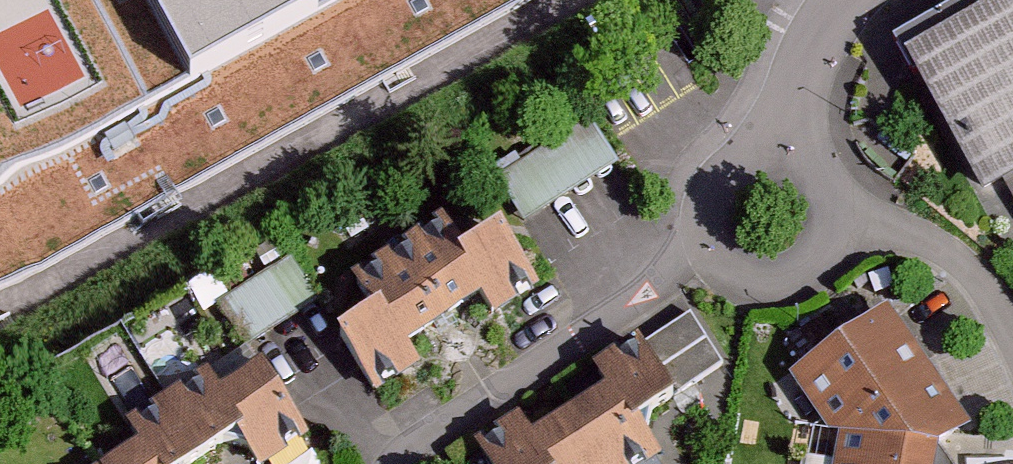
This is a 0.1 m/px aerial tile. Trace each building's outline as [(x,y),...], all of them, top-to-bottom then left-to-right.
[(533,0),(0,0),(0,298),(533,0)] [(1008,2),(885,73),(966,213),(1012,186),(1012,10),(1008,2)] [(592,110),(514,159),(541,201),(619,152),(592,110)] [(518,304),(475,239),(434,266),(414,237),(333,290),(351,319),(314,343),(357,408),(407,375),(395,358),(459,317),(471,335),(518,304)] [(268,308),(311,297),(301,258),(258,269),(268,308)] [(823,450),(820,463),(917,463),(917,461),(953,437),(873,318),(777,382),(823,450)] [(626,359),(620,349),(574,377),(586,397),(517,440),(507,423),(452,457),(457,463),(641,463),(619,429),(715,368),(685,322),(626,359)] [(235,372),(205,393),(193,376),(113,430),(123,446),(97,463),(197,463),(214,452),(222,463),(270,463),(289,451),(235,372)]
